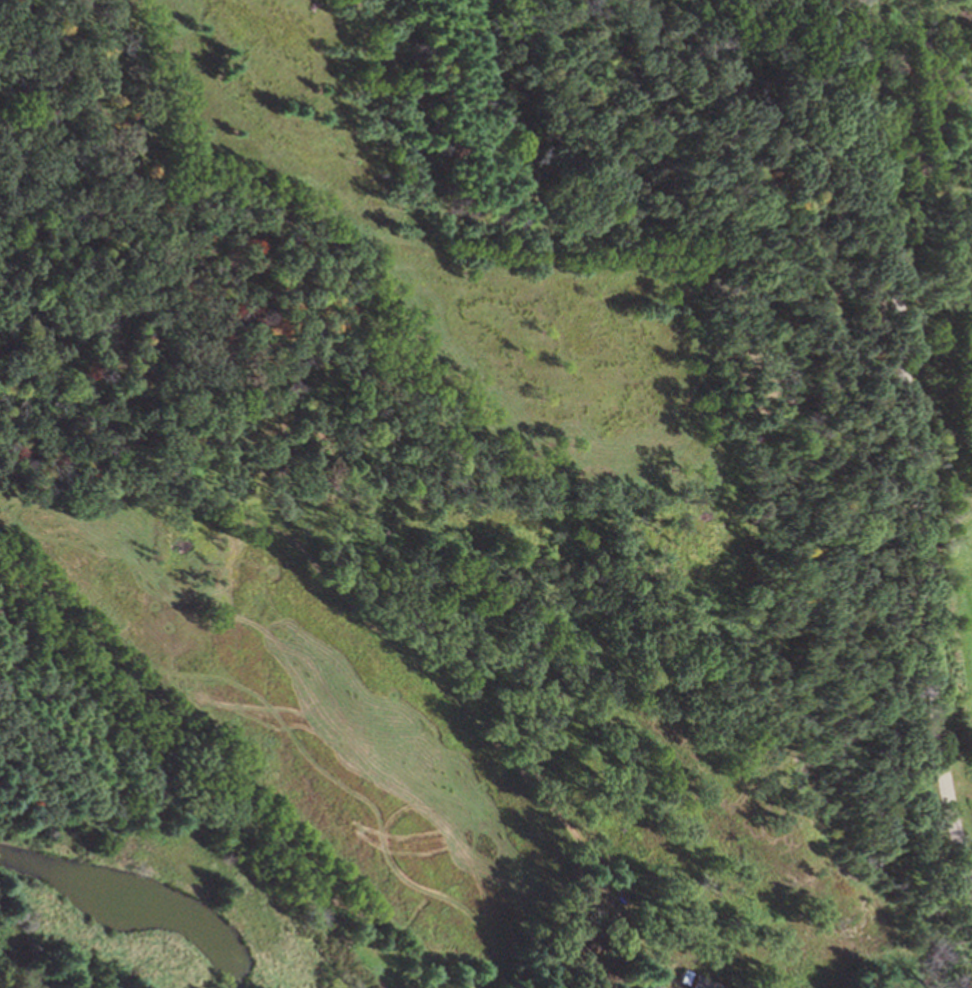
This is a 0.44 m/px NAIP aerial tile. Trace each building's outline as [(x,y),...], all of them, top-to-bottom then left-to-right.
[(692,987),(722,987),(723,985),(698,974),(692,987)]
